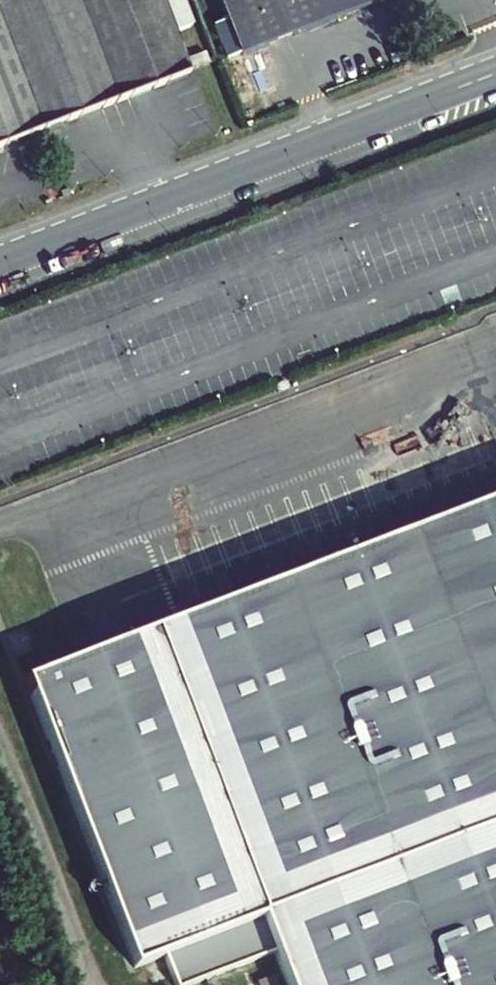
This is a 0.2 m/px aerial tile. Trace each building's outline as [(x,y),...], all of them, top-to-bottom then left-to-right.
[(11,143),(189,76),(161,0),(0,0),(0,115),(11,143)] [(242,56),(383,2),(382,0),(220,0),(242,56)] [(0,115),(0,147),(11,143),(0,115)] [(29,679),(136,967),(165,956),(177,984),(191,984),(275,952),(287,984),(495,984),(495,500),(29,679)]
